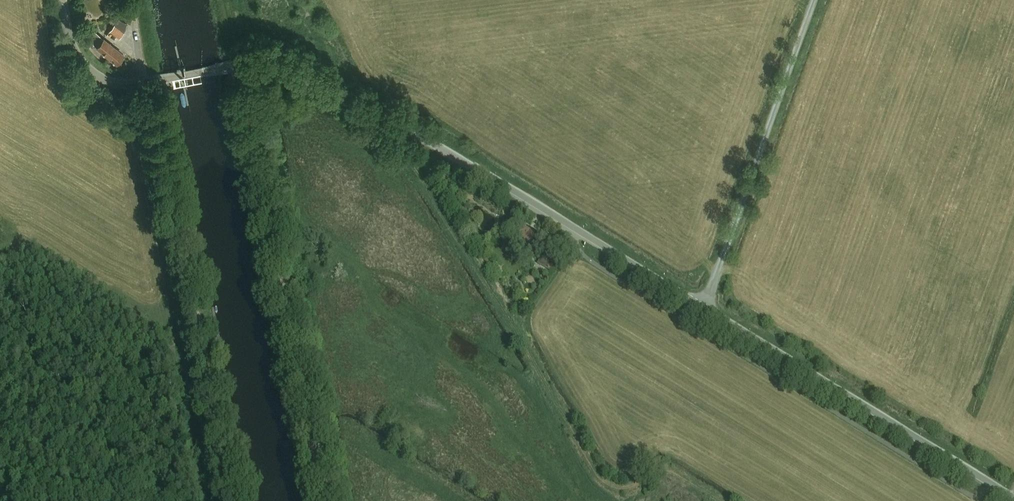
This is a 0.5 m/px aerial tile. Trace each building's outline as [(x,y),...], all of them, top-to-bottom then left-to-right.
[(128,27),(119,19),(109,31),(119,39),(128,27)] [(103,38),(96,47),(116,63),(123,54),(103,38)] [(180,69),(182,84),(188,83),(186,68),(180,69)]
